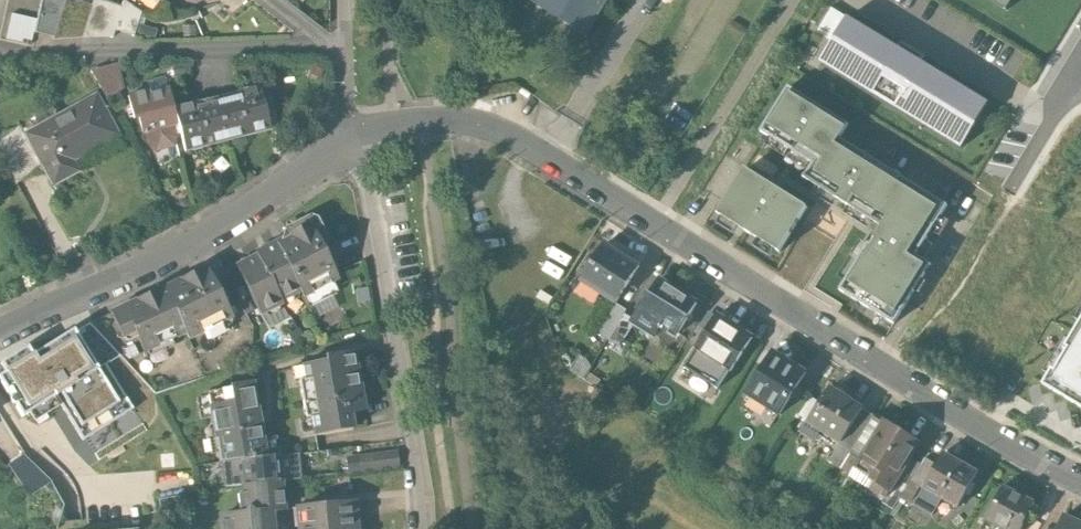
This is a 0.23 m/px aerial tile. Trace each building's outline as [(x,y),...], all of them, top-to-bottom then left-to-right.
[(40,22),(37,34),(56,38),(68,0),(45,0),(40,22)] [(84,37),(93,4),(80,0),(68,0),(56,38),(84,37)] [(124,7),(109,2),(102,0),(95,0),(93,4),(84,37),(114,37),(116,31),(124,7)] [(146,16),(126,0),(124,7),(116,31),(139,38),(146,16)] [(528,2),(586,38),(610,0),(529,0),(528,2)] [(1008,10),(1014,0),(992,0),(1008,10)] [(899,49),(831,8),(816,33),(833,43),(821,63),(962,148),(989,104),(921,63),(925,57),(902,43),(899,49)] [(40,22),(12,15),(5,42),(34,49),(37,34),(40,22)] [(196,27),(183,27),(184,38),(196,38),(196,27)] [(119,63),(92,71),(108,100),(110,99),(121,93),(126,90),(119,63)] [(187,77),(185,64),(173,66),(175,79),(187,77)] [(25,82),(24,74),(15,76),(17,84),(25,82)] [(170,84),(128,94),(135,121),(138,120),(143,135),(146,135),(150,146),(156,152),(175,147),(179,138),(177,127),(182,126),(177,107),(170,84)] [(218,97),(229,141),(274,130),(263,86),(218,97)] [(849,125),(789,87),(761,132),(813,165),(805,178),(882,227),(871,245),(870,244),(840,290),(894,324),(932,264),(917,255),(948,206),(840,138),(849,125)] [(123,137),(98,93),(57,116),(54,110),(45,115),(48,120),(25,133),(45,169),(55,188),(84,172),(78,161),(123,137)] [(126,103),(121,93),(110,99),(116,109),(126,103)] [(218,97),(177,107),(182,126),(188,152),(229,141),(218,97)] [(25,133),(20,125),(0,136),(0,153),(17,184),(45,169),(25,133)] [(807,208),(746,169),(718,214),(780,252),(807,208)] [(235,181),(226,173),(219,180),(228,188),(235,181)] [(286,237),(277,242),(303,295),(310,308),(340,293),(336,285),(345,280),(331,248),(333,240),(322,218),(314,214),(287,227),(286,237)] [(258,252),(260,256),(283,304),(303,295),(277,242),(258,252)] [(639,267),(605,245),(581,281),(615,303),(639,267)] [(260,256),(237,267),(263,319),(285,308),(283,304),(260,256)] [(212,266),(167,287),(112,313),(126,344),(141,337),(149,355),(190,336),(193,341),(238,320),(212,266)] [(697,301),(661,278),(634,320),(630,326),(651,340),(658,329),(673,339),(697,301)] [(370,287),(358,290),(361,311),(373,309),(370,287)] [(608,337),(623,313),(610,305),(595,329),(608,337)] [(630,326),(634,320),(623,313),(608,337),(619,344),(630,326)] [(751,338),(716,316),(694,350),(728,372),(751,338)] [(1042,383),(1080,407),(1080,318),(1065,345),(1068,347),(1054,369),(1051,367),(1042,383)] [(27,340),(0,357),(0,381),(23,417),(54,397),(84,440),(132,410),(104,365),(118,355),(90,324),(79,332),(72,323),(32,347),(27,340)] [(135,347),(124,353),(127,360),(139,355),(135,347)] [(806,372),(771,350),(743,395),(777,417),(806,372)] [(370,412),(359,352),(323,358),(323,363),(294,368),(296,384),(302,383),(309,419),(313,419),(317,438),(359,431),(356,415),(370,412)] [(591,365),(577,356),(568,370),(582,379),(591,365)] [(233,360),(218,364),(220,373),(235,369),(233,360)] [(267,440),(258,382),(208,389),(217,441),(225,440),(230,463),(281,457),(278,438),(267,440)] [(862,409),(828,387),(804,425),(838,447),(862,409)] [(855,461),(881,420),(862,409),(838,447),(829,462),(848,473),(855,461)] [(920,445),(881,420),(855,461),(872,472),(867,480),(889,494),(893,488),(912,459),(920,445)] [(399,451),(360,456),(362,472),(401,467),(399,451)] [(942,451),(935,464),(922,487),(920,490),(955,510),(977,472),(942,451)] [(281,457),(230,463),(222,464),(226,490),(244,488),(285,483),(305,481),(301,454),(281,457)] [(52,482),(24,456),(8,465),(30,497),(52,482)] [(925,458),(921,464),(911,480),(922,487),(935,464),(925,458)] [(921,464),(912,459),(893,488),(902,494),(911,480),(921,464)] [(244,488),(245,496),(240,497),(242,515),(220,517),(222,528),(278,528),(276,514),(288,512),(285,483),(244,488)] [(1006,528),(1020,528),(1034,500),(1003,484),(985,519),(1006,528)] [(290,510),(292,528),(356,528),(354,503),(290,510)] [(1061,515),(1055,528),(1080,528),(1080,523),(1061,515)]
